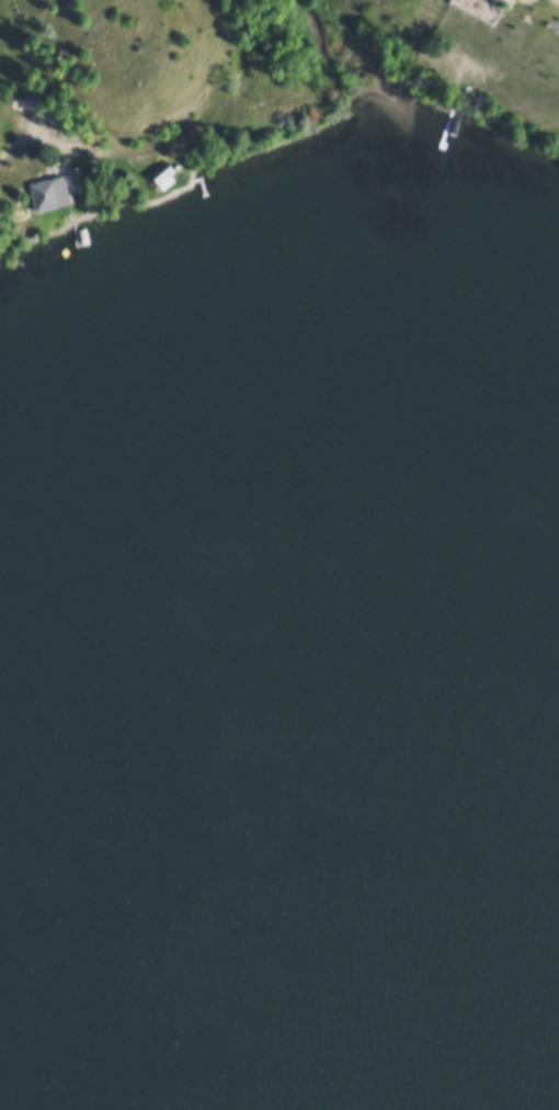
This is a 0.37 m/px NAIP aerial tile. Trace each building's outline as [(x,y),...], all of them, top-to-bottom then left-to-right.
[(160,157),(169,168),(164,172),(169,177),(156,189),(142,172),(160,157)] [(55,174),(60,201),(28,207),(23,181),(55,174)]
